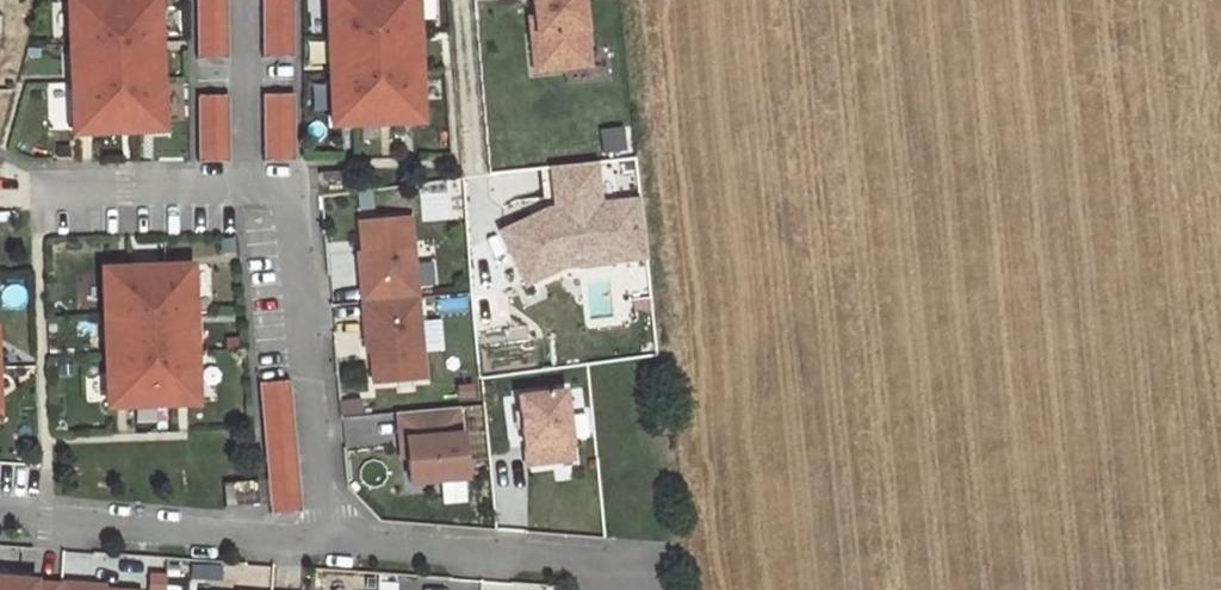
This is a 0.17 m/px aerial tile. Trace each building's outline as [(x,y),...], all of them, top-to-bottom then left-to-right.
[(71,46),(80,45),(82,81),(72,82),(74,131),(163,129),(161,78),(152,78),(150,43),(160,43),(158,0),(69,0),(71,46)] [(228,0),(196,0),(196,58),(228,58),(228,0)] [(293,0),(262,0),(262,57),(294,57),(293,0)] [(329,37),(338,37),(339,71),(330,72),(332,124),(361,123),(376,123),(422,121),(420,68),(410,69),(409,34),(418,34),(417,0),(327,0),(329,37)] [(582,0),(534,0),(536,17),(537,33),(531,33),(535,71),(566,67),(565,51),(587,48),(582,0)] [(418,34),(409,34),(410,69),(420,68),(418,34)] [(338,37),(329,37),(330,72),(339,71),(338,37)] [(161,78),(160,43),(150,43),(152,78),(161,78)] [(80,45),(71,46),(72,82),(82,81),(80,45)] [(589,65),(587,48),(565,51),(566,67),(589,65)] [(295,159),(294,92),(262,93),(263,160),(295,159)] [(229,160),(229,93),(198,93),(198,160),(229,160)] [(377,138),(376,123),(361,123),(362,138),(377,138)] [(637,197),(600,200),(597,163),(550,167),(553,204),(547,205),(547,207),(498,231),(525,286),(562,269),(643,261),(637,197)] [(373,200),(372,189),(357,191),(359,202),(373,200)] [(417,297),(410,216),(359,221),(361,251),(357,252),(362,302),(417,297)] [(234,251),(234,239),(221,239),(222,251),(234,251)] [(105,354),(107,406),(197,403),(195,350),(186,350),(184,316),(194,316),(192,264),(102,268),(104,320),(113,319),(115,353),(105,354)] [(425,379),(417,297),(362,302),(367,353),(371,353),(374,383),(425,379)] [(195,350),(194,316),(184,316),(186,350),(195,350)] [(115,353),(113,319),(104,320),(105,354),(115,353)] [(301,511),(290,379),(258,382),(267,479),(270,509),(271,514),(301,511)] [(573,461),(564,390),(518,396),(519,410),(521,428),(525,466),(573,461)] [(358,399),(339,401),(340,414),(359,413),(358,399)] [(441,479),(465,477),(467,477),(463,433),(460,433),(458,407),(411,411),(414,437),(406,438),(408,457),(410,482),(441,479)] [(521,428),(519,410),(513,411),(514,429),(521,428)] [(414,437),(411,411),(398,412),(400,438),(406,438),(414,437)] [(467,501),(465,477),(441,479),(443,503),(467,501)] [(258,479),(222,482),(226,513),(261,510),(258,479)] [(261,510),(270,509),(267,479),(258,479),(261,510)] [(201,560),(187,559),(169,557),(168,565),(200,567),(201,560)] [(166,577),(166,576),(151,575),(150,588),(166,589),(166,577)] [(61,584),(36,582),(36,579),(0,576),(0,589),(60,589),(61,584)] [(189,579),(166,577),(166,589),(188,589),(189,579)] [(373,589),(374,578),(365,578),(364,588),(373,589)] [(61,582),(61,584),(60,589),(117,589),(106,589),(106,585),(61,582)]
